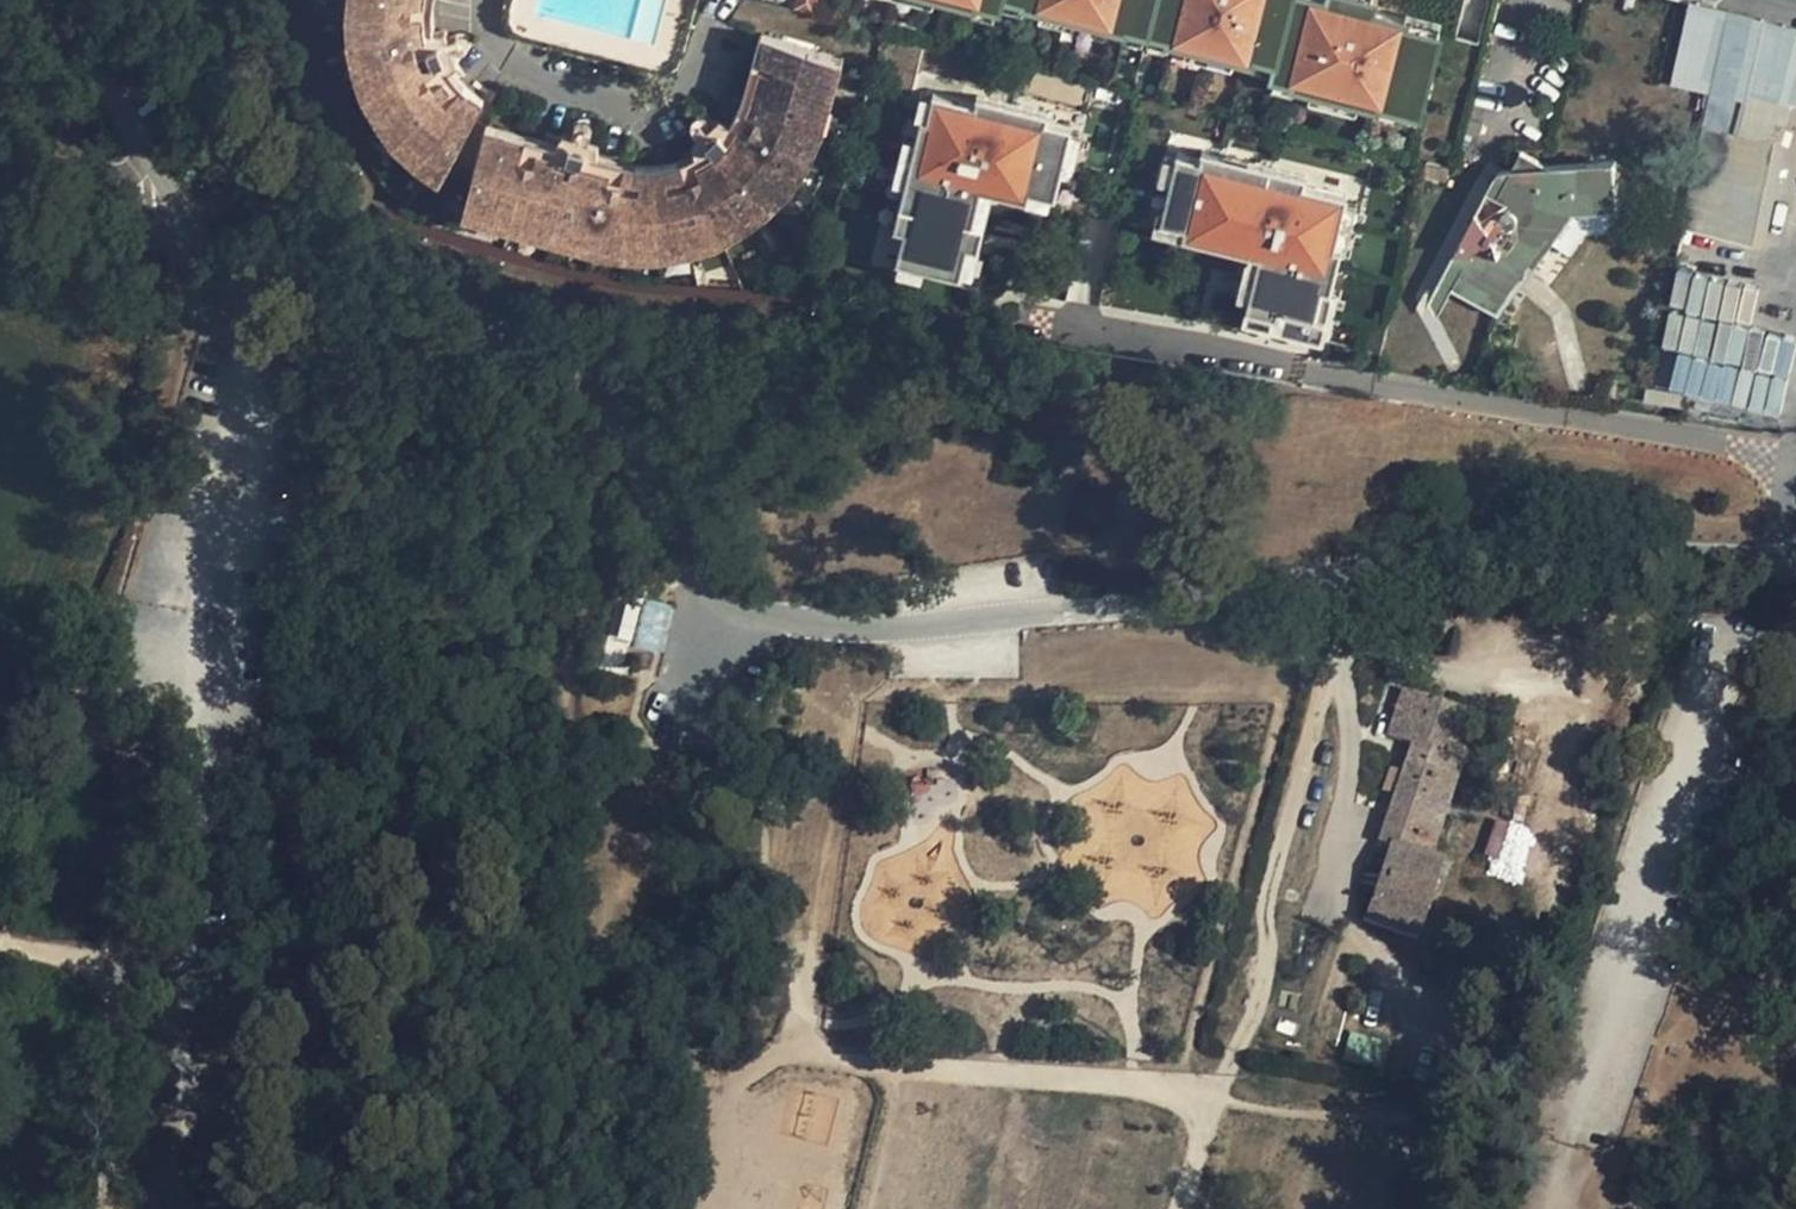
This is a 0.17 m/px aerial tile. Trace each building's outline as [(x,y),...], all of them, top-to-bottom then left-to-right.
[(349,21),(362,20),(363,0),(350,0),(349,21)] [(362,20),(364,34),(393,34),(412,99),(409,127),(423,140),(431,148),(450,164),(486,99),(476,92),(468,85),(461,78),(454,69),(450,64),(460,58),(457,51),(470,46),(470,42),(471,40),(470,37),(468,35),(466,33),(464,32),(450,35),(447,28),(436,29),(435,24),(435,19),(435,9),(436,0),(363,0),(362,20)] [(808,10),(811,0),(785,0),(784,4),(808,10)] [(994,5),(973,0),(970,0),(969,2),(968,2),(966,11),(991,17),(994,5)] [(1019,0),(999,0),(997,5),(1018,10),(1020,2),(1019,2),(1019,0)] [(1019,2),(1020,2),(1037,6),(1103,23),(1120,27),(1121,27),(1121,24),(1141,29),(1146,31),(1166,36),(1165,39),(1166,39),(1174,41),(1239,57),(1247,59),(1248,59),(1250,54),(1270,59),(1272,59),(1268,75),(1271,75),(1290,80),(1289,83),(1290,83),(1307,88),(1355,100),(1371,104),(1372,104),(1373,101),(1414,112),(1415,112),(1436,32),(1434,32),(1401,23),(1402,18),(1367,9),(1369,0),(1019,0),(1019,2)] [(1730,12),(1692,3),(1674,84),(1713,91),(1730,12)] [(1100,34),(1103,23),(1037,6),(1034,18),(1100,34)] [(1401,23),(1434,32),(1437,20),(1404,12),(1402,18),(1401,23)] [(1730,12),(1713,91),(1684,226),(1766,246),(1774,210),(1788,141),(1780,140),(1789,101),(1795,103),(1795,29),(1730,12)] [(362,20),(349,21),(350,29),(352,45),(355,56),(368,54),(364,34),(362,20)] [(1121,24),(1121,27),(1120,27),(1117,36),(1138,41),(1141,29),(1121,24)] [(566,144),(489,124),(472,195),(518,206),(553,214),(562,217),(608,226),(612,227),(647,230),(659,230),(667,229),(701,221),(717,215),(729,210),(749,197),(763,185),(781,167),(800,141),(809,118),(813,111),(817,95),(823,74),(830,47),(762,29),(758,45),(773,50),(771,57),(764,62),(757,74),(756,79),(757,90),(761,93),(756,100),(753,99),(739,121),(751,131),(749,135),(738,136),(728,127),(724,132),(721,135),(716,140),(724,149),(723,158),(720,161),(712,151),(703,157),(694,161),(684,165),(680,157),(676,158),(669,159),(659,162),(652,162),(644,163),(636,161),(626,159),(600,152),(603,142),(596,139),(597,135),(597,131),(597,127),(594,124),(590,122),(586,121),(582,121),(580,123),(578,128),(576,132),(575,135),(568,133),(566,144)] [(1165,39),(1166,36),(1146,31),(1143,42),(1164,47),(1166,39),(1165,39)] [(393,34),(364,34),(368,54),(376,77),(382,90),(389,102),(399,115),(405,122),(409,127),(412,99),(393,34)] [(1239,57),(1174,41),(1171,52),(1237,69),(1239,57)] [(689,152),(680,157),(684,165),(694,161),(703,157),(712,151),(720,161),(723,158),(724,149),(716,140),(721,135),(724,132),(728,127),(738,136),(749,135),(751,131),(739,121),(753,99),(756,100),(761,93),(757,90),(756,79),(757,74),(764,62),(771,57),(773,50),(758,45),(748,90),(745,99),(739,109),(735,113),(732,117),(724,111),(719,116),(709,108),(704,106),(700,109),(697,117),(707,129),(701,134),(707,142),(699,148),(689,152)] [(830,47),(823,74),(836,78),(840,66),(844,51),(830,47)] [(368,54),(355,56),(360,73),(364,83),(376,77),(368,54)] [(1250,54),(1248,59),(1247,59),(1245,65),(1267,70),(1270,59),(1250,54)] [(817,95),(830,97),(836,78),(823,74),(817,95)] [(1289,83),(1290,80),(1271,75),(1268,87),(1288,92),(1290,83),(1289,83)] [(376,77),(364,83),(369,96),(382,90),(376,77)] [(1355,100),(1307,88),(1304,99),(1352,111),(1355,100)] [(382,90),(369,96),(374,105),(379,112),(383,119),(389,126),(395,133),(405,122),(399,115),(389,102),(382,90)] [(813,111),(826,115),(830,97),(817,95),(813,111)] [(900,235),(893,266),(896,267),(921,273),(957,281),(957,278),(964,250),(974,253),(979,232),(969,229),(977,194),(989,197),(1025,205),(1027,195),(1049,200),(1052,201),(1060,168),(1068,135),(1068,133),(1043,127),(1045,117),(972,100),(970,109),(928,99),(927,101),(922,124),(916,123),(911,146),(900,191),(890,233),(900,235)] [(922,124),(927,101),(916,99),(911,122),(916,123),(922,124)] [(1411,123),(1414,112),(1373,101),(1372,104),(1371,104),(1369,112),(1411,123)] [(809,118),(823,123),(826,115),(813,111),(809,118)] [(800,141),(811,148),(816,139),(820,131),(823,123),(809,118),(800,141)] [(405,122),(395,133),(400,139),(409,146),(417,155),(426,161),(435,168),(444,174),(450,164),(431,148),(423,140),(409,127),(405,122)] [(1068,135),(1060,168),(1072,171),(1080,138),(1068,135)] [(781,167),(792,175),(798,167),(803,160),(807,153),(811,148),(800,141),(781,167)] [(900,191),(911,146),(899,143),(889,189),(900,191)] [(1167,188),(1160,215),(1158,226),(1182,232),(1180,241),(1181,242),(1200,246),(1201,246),(1203,237),(1227,242),(1225,252),(1226,252),(1247,257),(1257,260),(1245,309),(1241,326),(1311,342),(1322,293),(1329,294),(1339,253),(1332,252),(1344,202),(1345,197),(1302,187),(1304,177),(1247,164),(1246,164),(1244,174),(1220,168),(1222,158),(1200,153),(1198,163),(1174,157),(1172,163),(1167,188)] [(1221,156),(1221,158),(1222,158),(1220,168),(1244,174),(1246,164),(1247,164),(1248,162),(1221,156)] [(1494,177),(1448,260),(1458,275),(1452,285),(1500,312),(1518,287),(1514,283),(1562,218),(1572,204),(1582,211),(1610,207),(1619,207),(1615,158),(1504,168),(1498,170),(1494,177)] [(1155,185),(1167,188),(1172,163),(1161,160),(1155,185)] [(1451,167),(1425,160),(1422,174),(1447,180),(1451,167)] [(763,185),(773,196),(780,189),(787,181),(792,175),(781,167),(763,185)] [(749,197),(759,207),(766,201),(773,196),(763,185),(749,197)] [(981,232),(989,197),(977,194),(969,229),(979,232),(981,232)] [(518,206),(472,195),(468,208),(515,220),(518,206)] [(1023,207),(1046,212),(1049,200),(1027,195),(1025,205),(1024,205),(1023,207)] [(717,215),(722,229),(730,226),(741,219),(752,213),(759,207),(749,197),(729,210),(717,215)] [(1343,254),(1355,205),(1344,202),(1332,252),(1339,253),(1343,254)] [(518,206),(515,220),(549,229),(553,214),(518,206)] [(1766,246),(1795,253),(1795,215),(1774,210),(1766,246)] [(553,214),(549,229),(559,231),(562,217),(553,214)] [(1158,226),(1160,215),(1155,214),(1150,237),(1180,244),(1181,242),(1180,241),(1182,232),(1158,226)] [(659,230),(662,245),(673,243),(686,240),(696,237),(707,235),(716,232),(722,229),(717,215),(701,221),(667,229),(659,230)] [(562,217),(559,231),(591,238),(604,241),(608,226),(562,217)] [(1567,222),(1562,218),(1514,283),(1518,287),(1567,222)] [(608,226),(604,241),(618,243),(630,245),(639,245),(647,245),(654,245),(662,245),(659,230),(647,230),(612,227),(608,226)] [(1203,237),(1201,246),(1200,246),(1199,248),(1226,254),(1226,252),(1225,252),(1227,242),(1203,237)] [(974,253),(964,250),(957,278),(969,281),(976,253),(974,253)] [(1245,309),(1257,260),(1247,257),(1245,267),(1243,266),(1233,306),(1245,309)] [(1458,275),(1448,260),(1427,301),(1436,315),(1452,285),(1458,275)] [(921,273),(896,267),(893,279),(918,284),(921,273)] [(1669,395),(1780,415),(1794,340),(1757,334),(1750,374),(1737,372),(1745,328),(1718,323),(1711,360),(1706,359),(1713,323),(1696,320),(1704,277),(1693,275),(1685,315),(1669,312),(1662,349),(1677,352),(1669,395)] [(1329,294),(1322,293),(1311,342),(1322,345),(1334,295),(1329,294)] [(656,601),(630,593),(607,669),(656,683),(678,608),(656,601)] [(1394,744),(1410,695),(1399,691),(1383,740),(1394,744)] [(1464,713),(1410,695),(1394,744),(1407,748),(1375,844),(1387,848),(1363,921),(1416,939),(1441,863),(1431,860),(1462,767),(1448,762),(1452,750),(1464,713)] [(1452,750),(1448,762),(1462,767),(1466,755),(1452,750)] [(1486,867),(1525,873),(1531,825),(1492,820),(1486,867)]
